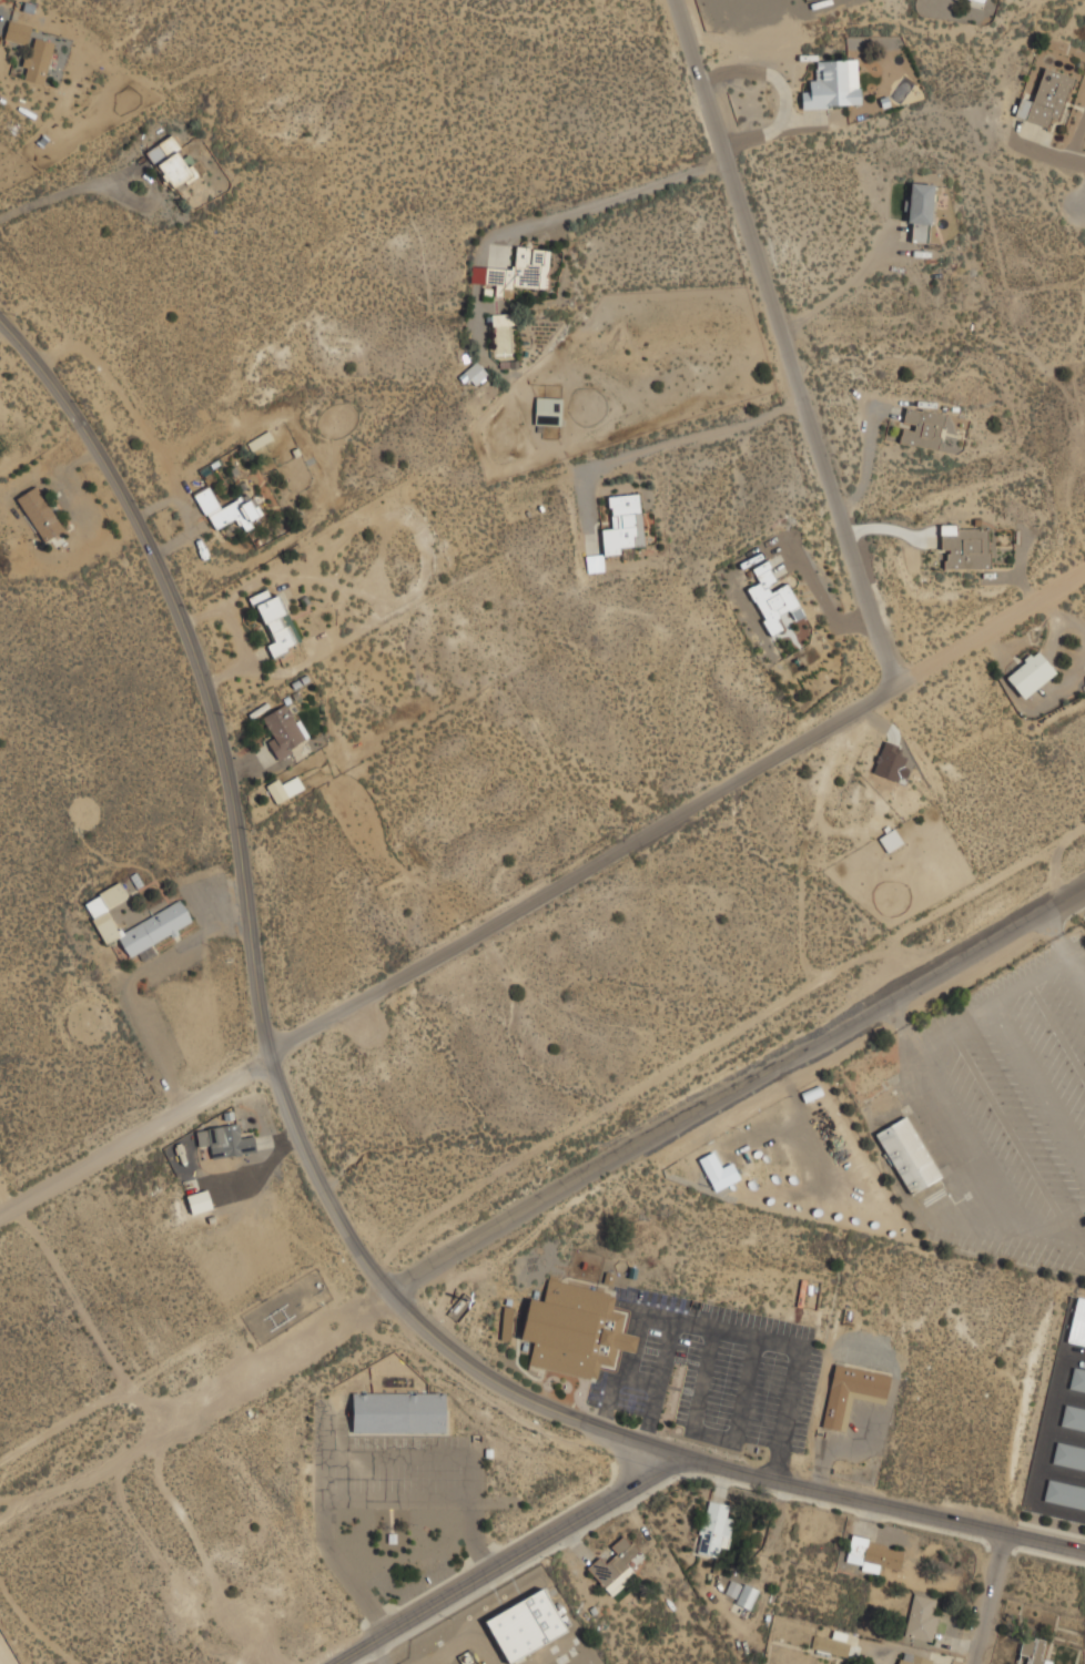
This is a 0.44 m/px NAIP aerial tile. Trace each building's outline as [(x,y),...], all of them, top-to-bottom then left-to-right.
[(32,24),(10,19),(4,38),(28,44),(32,24)] [(43,82),(54,40),(33,34),(22,77),(43,82)] [(814,60),(815,88),(802,88),(803,106),(862,105),(860,59),(814,60)] [(1061,120),(1075,75),(1045,65),(1034,100),(1022,95),(1015,115),(1047,126),(1051,116),(1061,120)] [(199,176),(174,133),(146,149),(170,192),(199,176)] [(910,241),(930,242),(933,183),(912,182),(910,241)] [(486,284),(496,284),(495,295),(505,296),(505,286),(546,288),(548,247),(517,245),(516,267),(487,266),(486,284)] [(493,312),(493,356),(517,356),(517,312),(493,312)] [(478,383),(486,371),(474,363),(465,374),(478,383)] [(561,425),(561,397),(536,397),(536,425),(561,425)] [(900,442),(940,449),(946,413),(907,405),(900,442)] [(249,443),(253,449),(274,437),(270,429),(249,443)] [(215,530),(239,518),(243,526),(280,506),(260,467),(250,473),(256,487),(222,506),(211,485),(195,493),(215,530)] [(43,541),(65,528),(38,485),(17,497),(43,541)] [(609,495),(611,527),(602,528),(605,555),(636,552),(636,547),(646,546),(642,493),(609,495)] [(991,568),(991,527),(954,527),(955,534),(943,534),(943,568),(991,568)] [(771,637),(787,629),(782,619),(802,609),(789,580),(781,585),(769,559),(752,567),(759,581),(748,587),(771,637)] [(253,595),(271,640),(267,641),(273,656),(303,643),(282,592),(272,597),(268,588),(253,595)] [(1027,700),(1057,671),(1035,648),(1005,677),(1027,700)] [(267,739),(278,760),(310,742),(287,702),(265,714),(276,734),(267,739)] [(906,757),(897,754),(900,747),(884,741),(872,772),(897,782),(906,757)] [(305,788),(297,772),(268,788),(277,803),(305,788)] [(885,852),(902,844),(895,829),(878,836),(885,852)] [(84,901),(107,944),(120,937),(129,956),(193,923),(182,900),(121,931),(108,906),(138,891),(131,876),(84,901)] [(876,1132),(909,1194),(941,1177),(909,1115),(876,1132)] [(211,1147),(213,1158),(257,1151),(254,1132),(243,1133),(241,1123),(197,1128),(201,1148),(211,1147)] [(708,1173),(716,1189),(740,1178),(733,1161),(708,1173)] [(186,1195),(192,1213),(212,1208),(207,1189),(186,1195)] [(529,1366),(598,1378),(599,1368),(618,1371),(622,1349),(636,1352),(639,1335),(621,1332),(626,1311),(614,1309),(616,1291),(548,1279),(545,1300),(529,1297),(523,1339),(534,1341),(529,1366)] [(1077,1297),(1084,1299),(1084,1345),(1067,1341),(1077,1297)] [(823,1427),(844,1430),(851,1392),(886,1399),(891,1373),(835,1363),(823,1427)] [(1074,1371),(1069,1393),(1084,1396),(1084,1373),(1074,1371)] [(446,1432),(446,1392),(353,1392),(353,1432),(446,1432)] [(1065,1412),(1061,1433),(1084,1438),(1084,1416),(1065,1412)] [(1053,1467),(1084,1473),(1084,1452),(1056,1447),(1053,1467)] [(1048,1482),(1044,1503),(1084,1511),(1084,1490),(1048,1482)] [(733,1518),(727,1516),(729,1503),(707,1500),(699,1553),(719,1556),(720,1548),(729,1549),(733,1518)] [(635,1573),(627,1565),(642,1551),(626,1533),(611,1546),(617,1552),(610,1559),(605,1553),(588,1569),(606,1587),(612,1581),(619,1587),(635,1573)] [(861,1570),(879,1573),(881,1564),(901,1569),(905,1548),(853,1535),(848,1560),(862,1563),(861,1570)] [(736,1601),(752,1609),(761,1591),(746,1583),(736,1601)] [(545,1587),(485,1617),(507,1662),(567,1632),(545,1587)] [(905,1634),(931,1641),(941,1600),(915,1593),(905,1634)] [(812,1647),(846,1656),(850,1644),(815,1634),(812,1647)] [(1053,1663),(1043,1661),(1047,1641),(1025,1635),(1020,1656),(1027,1657),(1026,1663),(1053,1663)] [(933,1658),(901,1652),(898,1663),(932,1663),(933,1658)]
